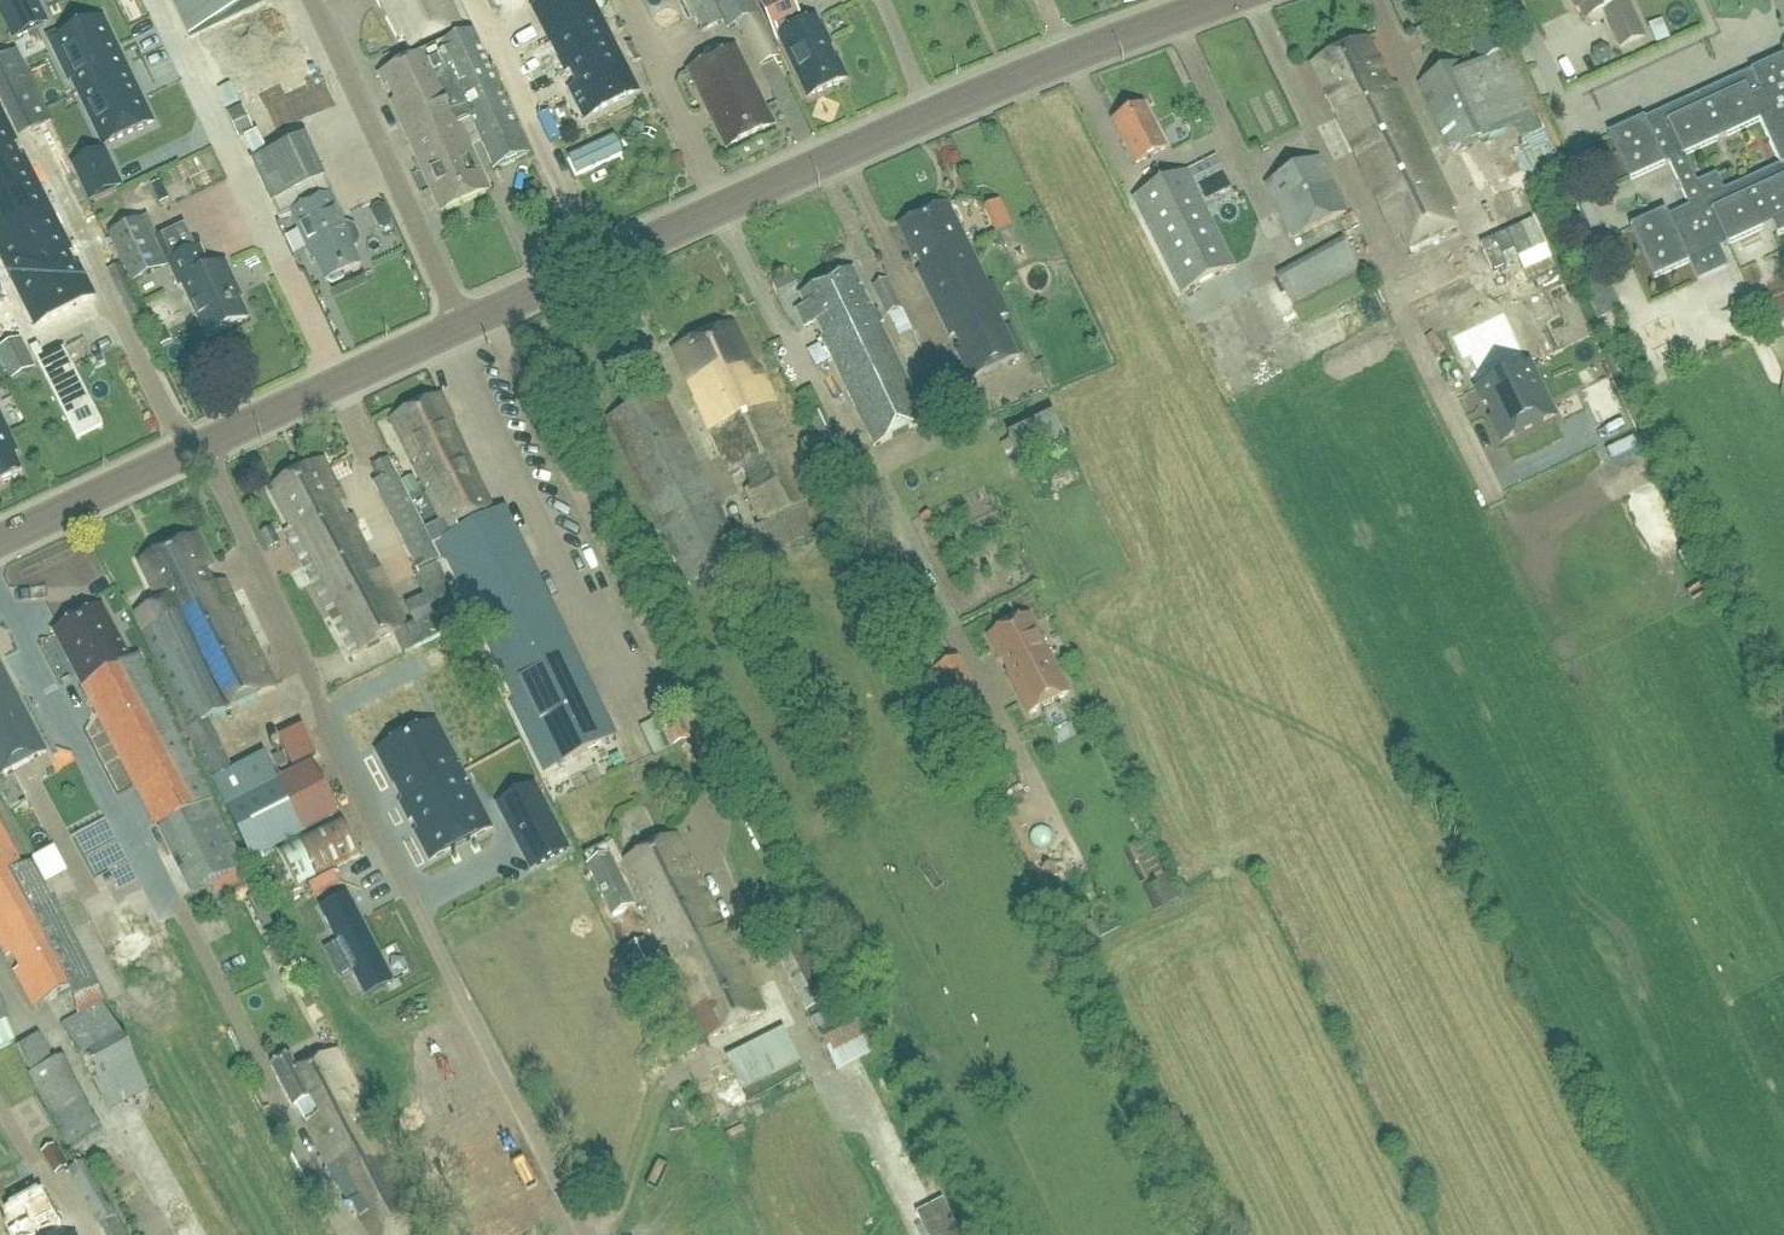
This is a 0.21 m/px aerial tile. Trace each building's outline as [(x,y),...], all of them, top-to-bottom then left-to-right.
[(11,43),(47,26),(35,0),(0,0),(0,20),(11,43)] [(190,36),(268,0),(173,0),(190,36)] [(403,46),(407,44),(414,56),(457,37),(463,34),(448,0),(378,0),(403,46)] [(600,16),(592,0),(533,0),(537,6),(531,9),(549,43),(600,16)] [(749,0),(686,0),(702,34),(723,24),(727,32),(739,26),(760,69),(779,60),(749,0)] [(809,100),(846,82),(837,63),(834,62),(829,53),(831,50),(822,32),(821,33),(815,22),(803,28),(790,0),(757,0),(777,43),(781,41),(809,100)] [(1621,0),(1570,0),(1575,11),(1579,9),(1585,22),(1603,14),(1620,50),(1644,39),(1627,1),(1622,3),(1621,0)] [(229,25),(261,97),(301,79),(291,58),(294,57),(287,39),(284,41),(269,8),(229,25)] [(585,122),(640,93),(600,16),(549,43),(566,76),(571,73),(577,86),(568,90),(585,122)] [(86,24),(49,41),(70,85),(73,83),(76,88),(123,65),(103,21),(88,28),(86,24)] [(1546,134),(1506,54),(1507,54),(1493,27),(1468,39),(1480,65),(1464,72),(1461,65),(1418,85),(1453,160),(1515,131),(1522,146),(1546,134)] [(1650,65),(1671,109),(1752,72),(1731,27),(1650,65)] [(528,157),(473,33),(422,55),(379,77),(385,90),(389,88),(395,103),(391,105),(441,214),(490,192),(458,122),(469,117),(493,172),(528,157)] [(1390,90),(1366,40),(1310,67),(1394,240),(1400,240),(1407,253),(1458,228),(1451,214),(1457,212),(1396,87),(1390,90)] [(1610,53),(1602,46),(1592,52),(1591,62),(1601,68),(1611,63),(1610,53)] [(726,152),(774,128),(735,50),(687,74),(726,152)] [(51,125),(16,55),(0,63),(0,70),(32,134),(51,125)] [(1752,72),(1671,109),(1609,137),(1629,183),(1668,165),(1688,209),(1667,218),(1665,213),(1630,229),(1653,281),(1689,265),(1697,283),(1712,276),(1727,269),(1719,251),(1727,247),(1727,248),(1769,229),(1773,227),(1777,239),(1783,236),(1783,58),(1752,72)] [(123,65),(76,88),(105,148),(152,125),(142,104),(139,106),(132,93),(136,91),(123,65)] [(560,119),(570,114),(567,107),(557,111),(560,119)] [(1134,168),(1167,152),(1145,108),(1112,125),(1134,168)] [(241,113),(227,119),(238,143),(251,137),(241,113)] [(16,160),(11,149),(16,144),(2,114),(0,115),(0,238),(50,213),(24,159),(16,160)] [(323,182),(304,142),(252,167),(280,225),(292,219),(308,254),(311,253),(326,285),(328,284),(331,287),(344,281),(344,276),(361,268),(353,251),(357,249),(361,241),(355,230),(347,227),(345,228),(331,199),(303,212),(295,196),(323,182)] [(73,169),(90,207),(123,191),(106,153),(73,169)] [(1533,179),(1556,169),(1551,157),(1528,167),(1533,179)] [(1180,296),(1234,269),(1196,194),(1226,178),(1216,159),(1186,174),(1187,174),(1133,201),(1180,296)] [(1346,215),(1320,160),(1265,187),(1291,241),(1346,215)] [(152,187),(159,203),(168,199),(161,183),(152,187)] [(396,233),(382,202),(365,209),(380,241),(396,233)] [(987,288),(948,206),(898,228),(910,255),(914,252),(921,267),(916,270),(970,381),(1018,361),(1000,320),(1008,316),(994,286),(987,288)] [(1559,216),(1569,239),(1581,232),(1571,210),(1559,216)] [(50,213),(0,238),(0,256),(37,328),(94,299),(78,268),(72,269),(66,257),(71,254),(50,213)] [(133,288),(166,272),(142,222),(109,238),(133,288)] [(1344,243),(1278,278),(1292,304),(1358,269),(1344,243)] [(210,273),(199,251),(167,267),(178,290),(181,288),(206,341),(247,321),(233,292),(236,291),(224,266),(210,273)] [(1451,261),(1460,279),(1471,273),(1462,255),(1451,261)] [(874,315),(853,271),(799,297),(805,309),(795,313),(803,330),(813,325),(850,402),(856,399),(862,413),(857,416),(873,449),(926,424),(879,327),(883,326),(877,313),(874,315)] [(1474,312),(1488,306),(1475,275),(1461,281),(1474,312)] [(912,333),(901,311),(902,311),(887,281),(871,288),(885,318),(887,318),(898,341),(912,333)] [(1597,323),(1621,311),(1608,284),(1584,294),(1597,323)] [(1467,371),(1475,392),(1530,365),(1503,313),(1451,338),(1462,362),(1467,361),(1471,369),(1467,371)] [(757,379),(733,327),(674,352),(730,482),(745,476),(751,488),(745,494),(761,527),(761,528),(755,531),(769,558),(815,537),(812,532),(823,527),(813,504),(814,503),(794,456),(796,454),(761,377),(757,379)] [(36,371),(21,341),(0,352),(0,357),(14,382),(36,371)] [(1557,420),(1530,365),(1475,392),(1484,408),(1489,406),(1495,418),(1490,421),(1503,447),(1557,420)] [(1612,378),(1584,390),(1607,442),(1635,430),(1612,378)] [(1030,388),(1006,394),(1010,407),(1033,401),(1030,388)] [(449,540),(493,519),(484,500),(486,499),(452,426),(454,425),(441,398),(391,422),(449,540)] [(688,589),(733,567),(707,513),(714,509),(660,398),(608,423),(688,589)] [(1020,466),(1066,443),(1053,417),(1007,439),(1020,466)] [(23,478),(13,458),(18,456),(0,419),(0,489),(23,478)] [(323,462),(269,492),(290,532),(283,536),(350,657),(357,654),(357,655),(394,638),(404,657),(466,626),(435,564),(439,562),(387,462),(375,468),(381,482),(374,486),(419,575),(414,577),(424,599),(405,608),(414,627),(406,630),(352,520),(346,523),(338,509),(344,503),(323,462)] [(400,484),(407,499),(421,492),(414,478),(400,484)] [(505,513),(493,519),(449,540),(438,545),(516,707),(512,709),(543,774),(570,761),(560,740),(604,719),(505,513)] [(931,514),(920,520),(926,533),(937,527),(931,514)] [(272,529),(259,536),(268,553),(281,547),(272,529)] [(213,589),(205,575),(213,569),(197,537),(139,565),(160,606),(135,619),(214,784),(232,775),(208,724),(231,713),(275,691),(224,584),(213,589)] [(117,639),(101,608),(52,634),(147,810),(160,835),(212,806),(213,805),(125,634),(117,639)] [(991,640),(1030,715),(1066,696),(1027,621),(991,640)] [(938,692),(966,678),(957,661),(929,675),(938,692)] [(46,753),(0,668),(0,778),(46,753)] [(435,724),(376,755),(389,779),(390,779),(401,800),(398,802),(401,810),(409,824),(413,822),(418,832),(414,834),(429,863),(491,830),(463,777),(435,724)] [(673,748),(686,742),(678,725),(665,731),(673,748)] [(304,733),(280,744),(291,770),(316,758),(304,733)] [(281,846),(338,815),(312,765),(256,795),(281,846)] [(496,808),(530,872),(539,867),(569,851),(536,787),(496,808)] [(244,870),(212,806),(160,835),(191,896),(244,870)] [(297,891),(363,859),(341,820),(275,852),(297,891)] [(0,827),(0,948),(7,961),(13,958),(20,970),(14,974),(34,1011),(71,993),(75,1001),(73,1002),(78,1019),(61,1028),(108,1112),(149,1091),(102,1006),(106,1003),(99,989),(100,988),(95,980),(56,901),(54,902),(43,883),(40,876),(33,864),(23,870),(0,827)] [(764,1015),(731,944),(676,838),(621,866),(676,976),(664,982),(640,932),(620,941),(679,1063),(699,1055),(711,1050),(707,1043),(708,1043),(764,1015)] [(588,872),(612,922),(634,912),(610,861),(588,872)] [(347,897),(320,911),(339,945),(325,951),(339,979),(352,972),(366,998),(393,984),(347,897)] [(256,942),(271,972),(289,963),(274,933),(256,942)] [(807,937),(775,953),(807,1017),(839,1001),(807,937)] [(846,1005),(810,1023),(830,1063),(866,1045),(846,1005)] [(727,1085),(791,1068),(782,1036),(718,1053),(727,1085)] [(0,1054),(0,1097),(3,1103),(27,1090),(17,1072),(42,1059),(30,1038),(0,1054)] [(336,1053),(297,1074),(289,1059),(270,1069),(293,1111),(298,1109),(307,1126),(305,1127),(347,1206),(351,1206),(367,1234),(408,1234),(421,1228),(359,1112),(357,1092),(336,1053)] [(56,1059),(23,1073),(58,1152),(91,1138),(56,1059)] [(55,1178),(69,1171),(55,1149),(42,1157),(55,1178)] [(42,1194),(0,1216),(0,1219),(8,1234),(65,1234),(42,1194)]
